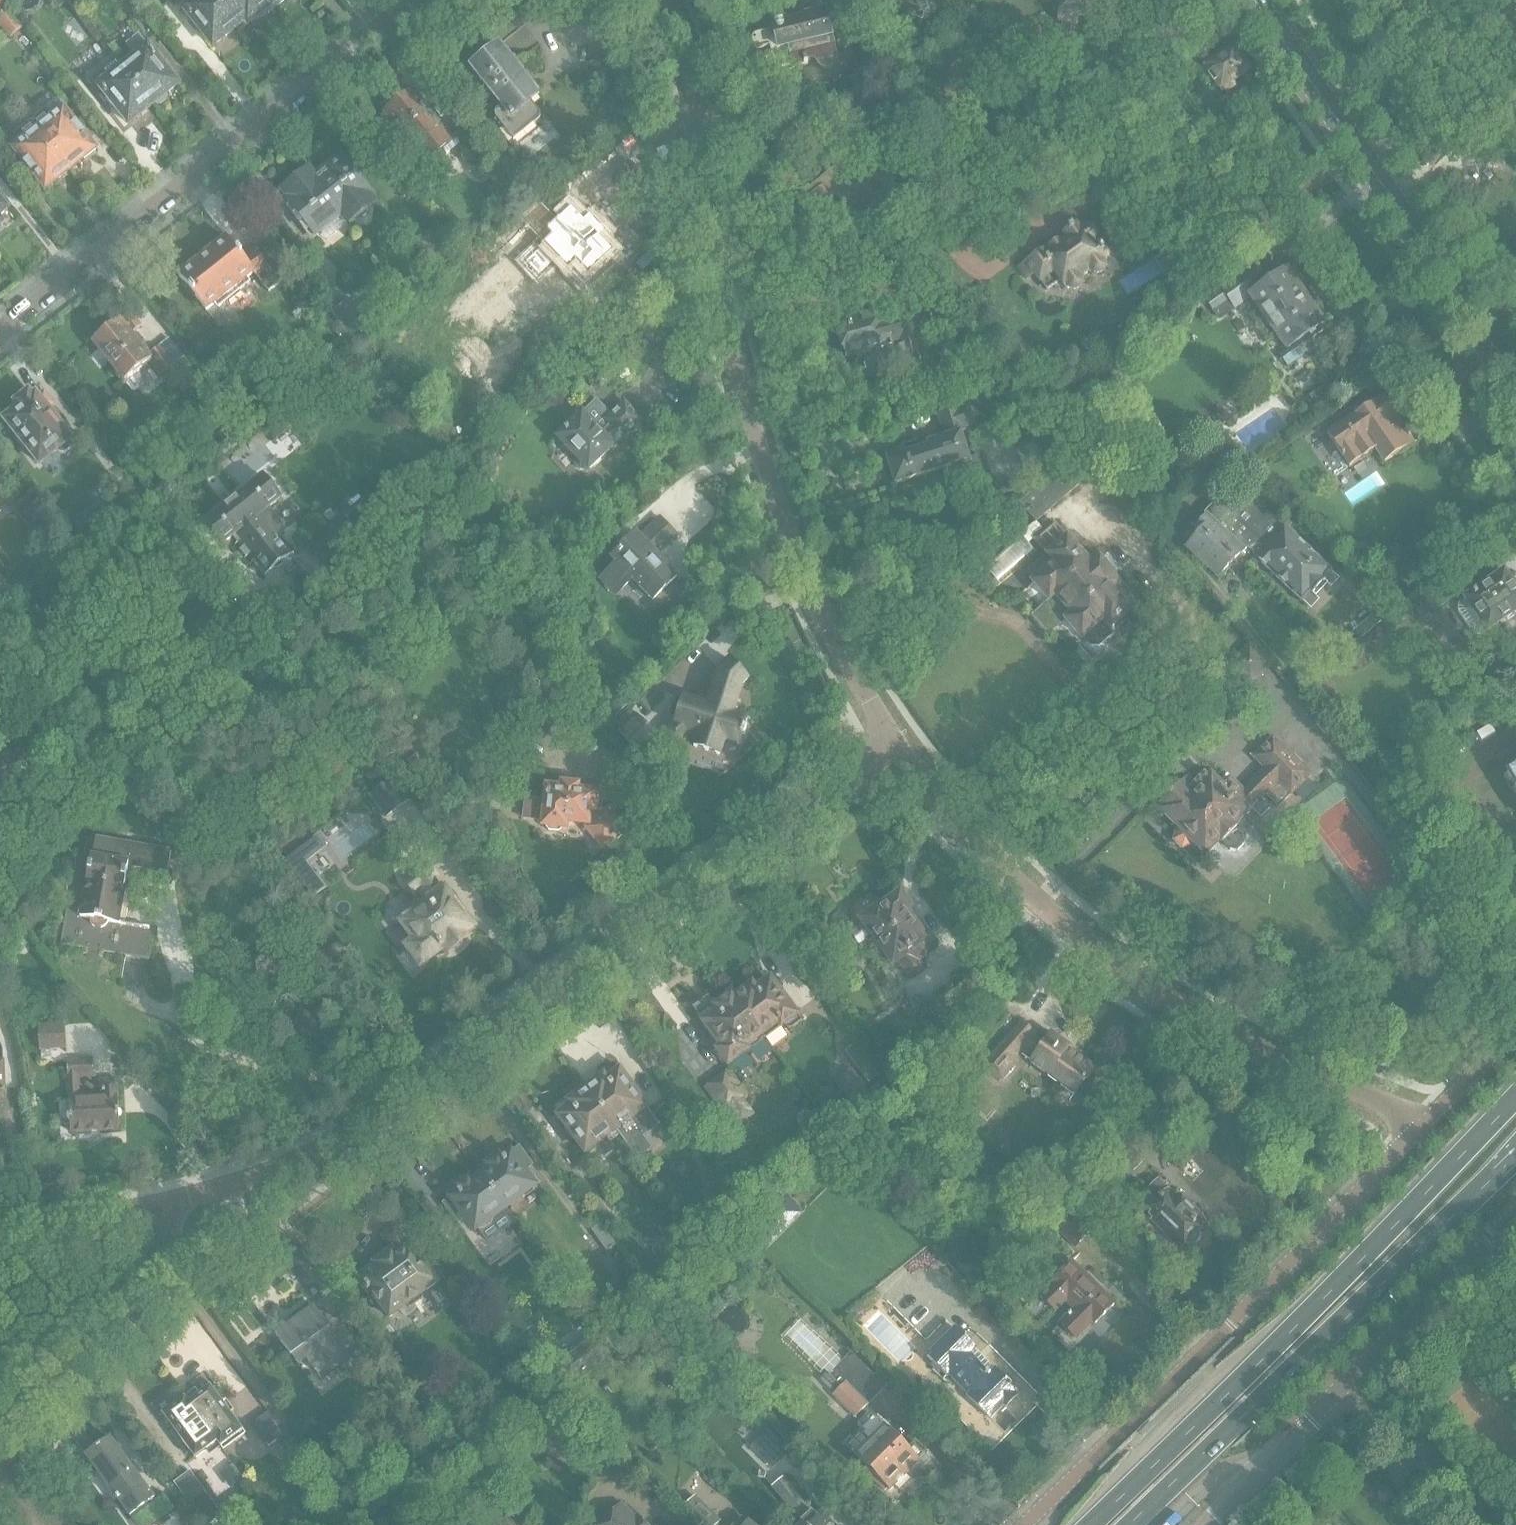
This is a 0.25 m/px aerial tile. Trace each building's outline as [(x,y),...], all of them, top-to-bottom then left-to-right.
[(59,9),(70,0),(53,0),(59,9)] [(214,47),(238,28),(217,0),(176,0),(214,47)] [(238,28),(241,31),(258,17),(264,19),(276,9),(269,0),(217,0),(238,28)] [(276,9),(288,0),(269,0),(276,9)] [(861,0),(833,0),(836,15),(863,9),(861,0)] [(1055,22),(1061,23),(1059,35),(1070,37),(1072,25),(1075,26),(1076,18),(1084,20),(1089,0),(1059,0),(1055,22)] [(0,15),(0,26),(10,39),(25,27),(9,8),(0,15)] [(805,66),(804,63),(818,59),(820,63),(820,66),(823,69),(826,70),(828,70),(831,69),(834,68),(835,66),(836,63),(836,60),(832,42),(825,12),(807,16),(808,20),(787,25),(786,22),(773,24),(774,29),(766,30),(767,34),(758,37),(756,38),(754,40),(753,42),(753,46),(754,49),(757,51),(760,52),(763,51),(776,48),(777,56),(770,58),(768,59),(767,61),(766,64),(766,67),(767,69),(769,71),(772,72),(775,72),(780,72),(805,66)] [(133,53),(121,62),(154,103),(159,104),(166,99),(166,95),(177,85),(138,35),(127,45),(133,53)] [(500,45),(471,68),(502,107),(497,112),(496,114),(496,116),(497,118),(515,141),(539,122),(541,120),(542,118),(542,116),(541,114),(538,110),(532,102),(540,96),(500,45)] [(1231,80),(1247,69),(1244,64),(1246,60),(1240,51),(1235,51),(1232,47),(1207,65),(1224,91),(1234,84),(1231,80)] [(115,55),(87,77),(98,92),(101,89),(128,124),(154,103),(121,62),(115,55)] [(412,92),(387,112),(425,160),(450,140),(412,92)] [(46,109),(33,120),(40,128),(72,168),(84,159),(86,161),(97,152),(86,137),(87,136),(76,122),(74,123),(61,107),(51,115),(46,109)] [(19,141),(11,147),(24,163),(23,164),(34,178),(35,176),(48,192),(61,181),(59,179),(72,168),(40,128),(33,120),(14,135),(19,141)] [(470,123),(455,136),(479,167),(495,154),(470,123)] [(309,170),(309,171),(348,220),(371,202),(365,194),(367,193),(340,159),(316,178),(309,170)] [(630,162),(619,174),(645,198),(656,186),(630,162)] [(309,171),(282,192),(316,235),(342,214),(348,221),(348,220),(309,171)] [(8,209),(0,198),(0,215),(8,209)] [(602,261),(613,250),(601,237),(606,232),(590,215),(584,220),(572,207),(547,230),(553,236),(526,262),(539,276),(558,258),(585,286),(606,266),(602,261)] [(1030,262),(1019,269),(1027,281),(1034,276),(1039,283),(1045,292),(1053,287),(1059,282),(1065,291),(1067,289),(1069,291),(1073,293),(1076,293),(1079,290),(1080,288),(1081,287),(1080,284),(1079,281),(1092,272),(1094,275),(1096,276),(1098,276),(1099,276),(1102,275),(1104,273),(1105,269),(1104,266),(1103,265),(1106,262),(1105,260),(1107,259),(1108,254),(1101,245),(1097,244),(1094,246),(1091,241),(1094,240),(1094,235),(1091,230),(1087,229),(1084,231),(1082,228),(1079,230),(1077,226),(1063,235),(1067,241),(1058,246),(1056,242),(1048,247),(1051,251),(1043,257),(1041,254),(1039,255),(1038,254),(1033,253),(1030,256),(1029,260),(1030,262)] [(228,238),(180,275),(207,311),(215,305),(220,307),(229,300),(228,295),(236,288),(241,291),(249,284),(248,279),(255,273),(269,292),(280,283),(252,246),(241,255),(228,238)] [(898,253),(882,268),(887,274),(904,259),(898,253)] [(1258,291),(1256,287),(1276,274),(1263,255),(1243,270),(1244,271),(1221,288),(1222,289),(1207,300),(1215,311),(1230,300),(1237,309),(1250,299),(1259,312),(1250,318),(1266,341),(1275,335),(1285,350),(1282,353),(1280,354),(1280,358),(1281,360),(1284,363),(1287,364),(1290,365),(1293,365),(1297,364),(1316,349),(1310,341),(1324,331),(1285,273),(1258,291)] [(349,299),(331,313),(351,338),(369,324),(349,299)] [(874,313),(838,321),(840,331),(838,332),(842,350),(845,350),(847,359),(866,354),(866,353),(899,346),(903,367),(922,363),(911,314),(876,321),(874,313)] [(127,317),(94,343),(126,382),(152,362),(164,377),(177,367),(176,366),(186,358),(170,339),(160,346),(161,348),(150,357),(127,329),(133,324),(127,317)] [(20,409),(6,420),(29,449),(28,451),(36,462),(38,460),(41,464),(60,450),(62,452),(66,453),(73,448),(73,443),(71,440),(72,440),(37,395),(34,398),(31,394),(17,404),(20,409)] [(1386,464),(1415,444),(1403,426),(1400,429),(1393,420),(1397,417),(1384,398),(1328,437),(1350,469),(1376,450),(1386,464)] [(571,424),(556,438),(577,460),(576,462),(576,465),(581,470),(584,470),(586,469),(590,473),(622,442),(624,439),(625,440),(645,421),(626,400),(612,413),(599,400),(584,414),(579,409),(567,420),(571,424)] [(905,449),(885,456),(895,486),(950,468),(954,483),(981,474),(976,458),(975,458),(971,459),(962,432),(966,431),(967,430),(966,428),(976,425),(969,402),(936,413),(944,437),(926,443),(927,446),(906,453),(905,449)] [(1063,466),(1020,503),(1037,523),(1080,486),(1063,466)] [(260,480),(204,525),(222,547),(233,538),(237,543),(233,546),(259,578),(291,552),(286,545),(285,547),(278,539),(282,536),(263,513),(277,502),(260,480)] [(337,498),(351,513),(310,549),(323,564),(376,517),(349,487),(337,498)] [(1256,558),(1285,528),(1270,514),(1271,513),(1252,496),(1235,514),(1223,503),(1219,508),(1212,508),(1206,515),(1206,521),(1197,530),(1202,534),(1188,549),(1219,577),(1247,547),(1257,556),(1255,557),(1256,558)] [(618,564),(601,580),(617,596),(633,580),(653,601),(678,577),(658,556),(678,537),(660,518),(640,538),(638,535),(613,559),(618,564)] [(1036,522),(1021,535),(1029,544),(1034,539),(1047,555),(1028,572),(1035,581),(1033,582),(1047,598),(1054,592),(1071,612),(1064,618),(1080,636),(1081,635),(1092,646),(1101,647),(1113,636),(1108,624),(1110,623),(1117,624),(1125,616),(1125,609),(1135,600),(1113,575),(1118,571),(1107,558),(1102,562),(1091,550),(1083,558),(1052,523),(1043,530),(1036,522)] [(1285,528),(1256,558),(1302,601),(1331,571),(1285,528)] [(1440,578),(1455,599),(1476,585),(1463,566),(1444,579),(1442,576),(1440,578)] [(1505,572),(1465,599),(1488,632),(1515,613),(1515,588),(1505,572)] [(1434,613),(1455,599),(1440,578),(1419,592),(1434,613)] [(1251,687),(1272,665),(1251,645),(1230,666),(1251,687)] [(675,717),(661,730),(672,742),(687,728),(702,733),(698,745),(718,752),(722,740),(736,744),(745,718),(731,713),(740,685),(747,680),(730,661),(718,671),(716,677),(706,706),(693,701),(688,717),(676,713),(675,717)] [(508,696),(496,720),(529,736),(540,712),(508,696)] [(632,708),(615,724),(620,728),(617,731),(641,755),(645,760),(659,747),(655,742),(659,738),(647,725),(632,708)] [(1318,790),(1308,780),(1312,776),(1272,736),(1252,756),(1263,768),(1241,791),(1228,778),(1220,786),(1202,769),(1193,779),(1171,757),(1157,771),(1174,789),(1161,802),(1165,806),(1162,810),(1181,828),(1174,835),(1186,846),(1192,839),(1206,853),(1220,839),(1224,843),(1231,844),(1238,837),(1236,826),(1234,824),(1264,793),(1280,808),(1293,794),(1294,794),(1295,793),(1305,803),(1318,790)] [(405,774),(381,793),(395,811),(419,793),(405,774)] [(539,799),(537,818),(545,819),(545,824),(548,825),(547,827),(550,831),(561,832),(564,829),(564,827),(567,827),(568,821),(588,823),(590,827),(587,829),(604,849),(627,829),(612,810),(607,813),(604,809),(606,786),(591,784),(591,790),(579,789),(580,784),(564,783),(564,788),(549,786),(547,800),(539,799)] [(66,922),(62,944),(89,949),(88,955),(101,957),(102,951),(150,960),(156,929),(126,924),(126,922),(129,908),(138,910),(140,896),(131,894),(132,888),(124,886),(128,864),(149,868),(149,871),(167,874),(171,852),(96,839),(88,838),(86,849),(79,848),(74,874),(71,878),(68,884),(68,891),(70,898),(66,922)] [(317,840),(287,862),(307,889),(318,881),(306,865),(325,851),(317,840)] [(401,922),(400,923),(413,941),(406,946),(418,962),(440,947),(444,954),(448,951),(451,951),(454,950),(456,949),(459,947),(460,945),(461,941),(467,937),(462,931),(468,926),(465,922),(442,890),(444,889),(436,879),(437,878),(425,862),(403,878),(415,895),(418,892),(425,902),(414,910),(415,912),(401,922)] [(920,931),(913,922),(905,912),(909,908),(899,894),(881,907),(879,906),(861,919),(863,922),(848,933),(857,945),(870,935),(892,964),(896,960),(910,979),(923,969),(915,959),(932,947),(920,931)] [(794,1028),(802,1022),(769,978),(754,988),(751,984),(733,996),(730,992),(762,1036),(763,1035),(780,1023),(781,1024),(783,1024),(787,1028),(790,1029),(792,1029),(794,1028)] [(726,1062),(762,1036),(730,992),(714,1004),(713,1002),(697,1014),(719,1045),(715,1048),(726,1062)] [(940,1026),(950,1018),(937,1001),(927,1009),(940,1026)] [(1032,1034),(1033,1033),(1021,1023),(984,1068),(999,1080),(1004,1080),(1016,1060),(1014,1054),(1021,1045),(1035,1056),(1030,1064),(1061,1086),(1062,1084),(1076,1094),(1093,1071),(1066,1051),(1068,1048),(1050,1036),(1044,1044),(1032,1034)] [(67,1048),(65,1025),(39,1026),(41,1050),(67,1048)] [(957,1051),(947,1037),(938,1044),(947,1057),(957,1051)] [(879,1075),(867,1060),(858,1067),(869,1082),(879,1075)] [(72,1134),(118,1132),(116,1082),(102,1083),(102,1098),(91,1099),(91,1096),(81,1097),(80,1078),(95,1077),(94,1061),(68,1062),(72,1134)] [(655,1120),(646,1109),(616,1068),(612,1068),(603,1074),(602,1080),(587,1091),(616,1131),(625,1143),(655,1120)] [(747,1094),(730,1071),(706,1089),(723,1111),(728,1107),(741,1124),(754,1114),(742,1098),(747,1094)] [(585,1154),(616,1131),(587,1091),(572,1102),(570,1100),(567,1101),(555,1110),(555,1113),(585,1154)] [(1072,1201),(1089,1218),(1145,1161),(1128,1144),(1072,1201)] [(1167,1156),(1184,1172),(1196,1160),(1179,1144),(1167,1156)] [(504,1209),(535,1186),(511,1153),(501,1160),(498,1157),(487,1165),(490,1169),(480,1176),(504,1209)] [(474,1231),(504,1209),(480,1176),(469,1183),(467,1180),(457,1187),(460,1191),(449,1198),(474,1231)] [(1201,1240),(1201,1237),(1201,1234),(1199,1230),(1202,1228),(1200,1226),(1205,1222),(1181,1197),(1178,1200),(1160,1180),(1148,1191),(1161,1205),(1151,1215),(1154,1218),(1152,1220),(1177,1247),(1179,1245),(1182,1247),(1185,1244),(1188,1246),(1191,1247),(1193,1247),(1196,1246),(1199,1244),(1200,1242),(1201,1240)] [(1073,1210),(1056,1228),(1078,1250),(1096,1231),(1073,1210)] [(414,1310),(415,1306),(414,1303),(440,1284),(397,1226),(383,1237),(393,1251),(359,1277),(364,1284),(361,1286),(371,1300),(375,1298),(391,1320),(403,1311),(406,1316),(414,1310)] [(1057,1324),(1060,1327),(1075,1342),(1092,1325),(1094,1327),(1115,1306),(1099,1290),(1103,1286),(1090,1272),(1085,1276),(1071,1261),(1049,1284),(1050,1285),(1038,1297),(1055,1314),(1065,1304),(1072,1311),(1057,1324)] [(983,1298),(1010,1325),(1019,1316),(992,1288),(983,1298)] [(322,1380),(351,1359),(314,1308),(276,1336),(299,1367),(308,1361),(322,1380)] [(656,1315),(665,1322),(670,1317),(662,1309),(656,1315)] [(610,1354),(591,1329),(579,1338),(579,1339),(567,1348),(567,1347),(554,1357),(576,1386),(587,1377),(610,1354)] [(1006,1408),(1017,1398),(1014,1395),(1017,1392),(995,1370),(989,1376),(969,1356),(975,1350),(955,1330),(927,1358),(947,1378),(949,1376),(969,1396),(967,1397),(989,1420),(1003,1405),(1006,1408)] [(366,1345),(355,1353),(363,1365),(375,1356),(366,1345)] [(852,1353),(846,1358),(838,1349),(821,1366),(827,1373),(820,1380),(835,1395),(833,1396),(856,1419),(870,1405),(869,1404),(878,1396),(857,1375),(865,1366),(852,1353)] [(536,1396),(528,1384),(518,1391),(527,1404),(536,1396)] [(185,1397),(225,1450),(247,1434),(212,1385),(200,1393),(197,1389),(185,1397)] [(225,1450),(185,1397),(175,1405),(168,1395),(152,1406),(160,1417),(164,1415),(176,1431),(172,1434),(188,1455),(191,1452),(196,1459),(207,1450),(211,1455),(222,1447),(224,1451),(225,1450)] [(270,1447),(286,1435),(270,1412),(253,1424),(270,1447)] [(902,1444),(875,1417),(846,1446),(869,1468),(868,1470),(862,1476),(884,1498),(895,1487),(901,1493),(913,1480),(907,1474),(920,1462),(926,1455),(914,1444),(909,1449),(903,1443),(902,1444)] [(753,1448),(774,1468),(792,1449),(772,1429),(753,1448)] [(169,1515),(164,1511),(112,1439),(87,1457),(100,1475),(102,1474),(119,1497),(117,1499),(121,1505),(119,1506),(125,1514),(127,1512),(132,1518),(147,1508),(154,1518),(155,1517),(159,1522),(169,1515)] [(814,1515),(783,1479),(770,1490),(798,1524),(823,1524),(814,1515)] [(206,1492),(190,1505),(206,1524),(209,1524),(223,1514),(206,1492)] [(692,1524),(718,1524),(721,1521),(696,1497),(680,1513),(692,1524)] [(620,1508),(604,1524),(637,1524),(620,1508)] [(514,1514),(504,1524),(525,1524),(514,1514)]
